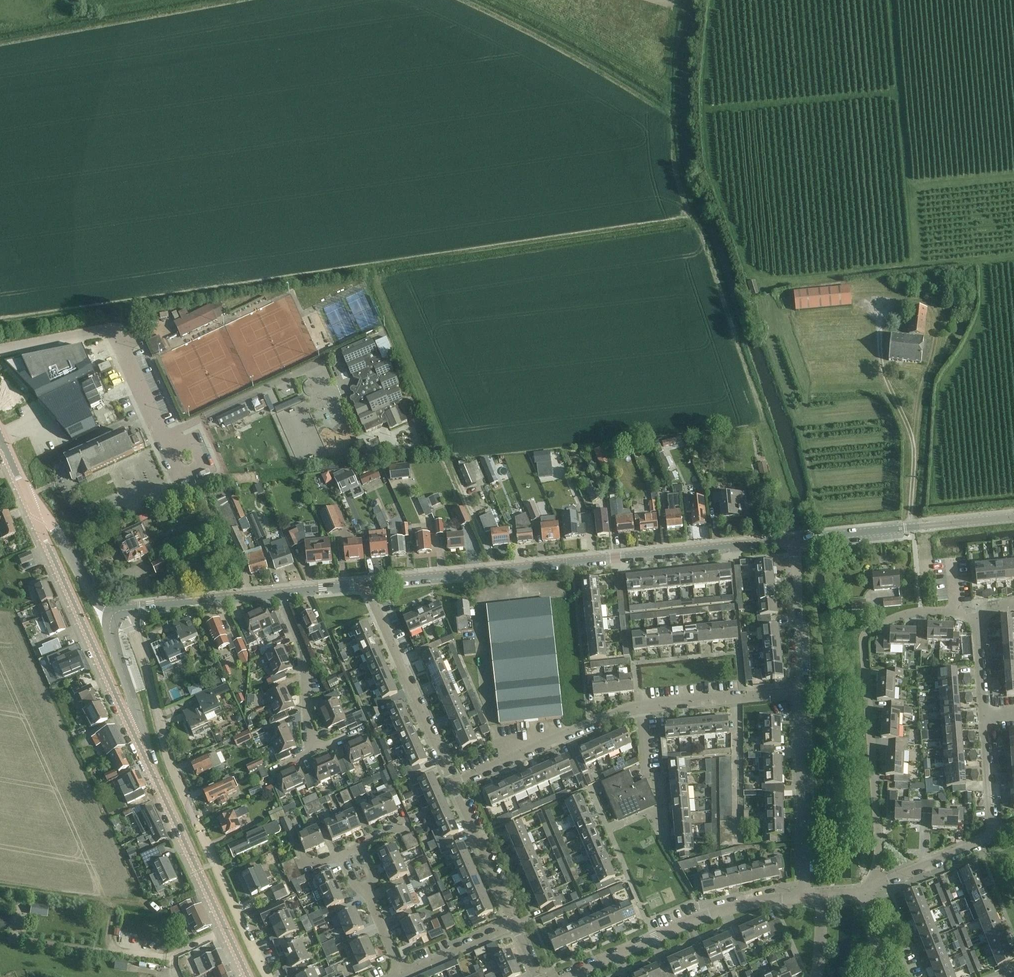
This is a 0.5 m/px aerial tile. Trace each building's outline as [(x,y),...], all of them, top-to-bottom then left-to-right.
[(912,290),(923,289),(922,276),(911,277),(912,290)] [(756,281),(745,284),(748,293),(750,298),(760,294),(759,292),(756,281)] [(852,306),(850,287),(794,292),(796,311),(852,306)] [(181,319),(174,322),(179,333),(180,335),(181,337),(217,320),(210,305),(189,315),(186,310),(178,313),(181,319)] [(924,336),(927,309),(911,307),(908,335),(924,336)] [(148,340),(153,353),(164,348),(158,335),(148,340)] [(921,364),(921,363),(925,363),(926,356),(927,356),(928,349),(923,348),(923,339),(891,336),(888,361),(921,364)] [(387,359),(384,361),(383,359),(394,354),(387,337),(375,342),(381,355),(378,356),(376,352),(377,351),(373,341),(371,341),(370,338),(341,351),(343,354),(342,354),(346,365),(347,364),(353,378),(360,381),(357,388),(353,387),(351,388),(350,390),(351,392),(353,393),(354,396),(351,397),(350,399),(351,402),(353,403),(366,432),(387,423),(389,429),(407,421),(399,402),(402,401),(397,387),(399,386),(387,359)] [(20,359),(4,362),(37,400),(88,377),(94,374),(82,347),(75,348),(73,349),(50,353),(50,354),(40,358),(39,355),(20,359)] [(333,351),(325,355),(328,362),(336,358),(333,351)] [(103,365),(98,367),(101,374),(112,369),(109,362),(103,365)] [(97,382),(81,390),(86,400),(86,402),(91,412),(102,407),(97,395),(102,393),(97,382)] [(76,383),(54,393),(67,421),(57,425),(72,442),(97,431),(76,383)] [(245,405),(216,419),(219,425),(248,411),(245,405)] [(134,453),(145,448),(140,437),(128,442),(124,432),(66,459),(72,471),(69,472),(73,481),(83,476),(84,478),(93,474),(92,472),(134,453)] [(678,437),(661,442),(662,446),(679,441),(678,437)] [(602,447),(594,451),(602,469),(610,465),(602,447)] [(551,462),(549,452),(534,453),(535,464),(551,462)] [(487,458),(481,461),(488,479),(495,476),(487,458)] [(670,468),(666,458),(661,460),(665,470),(670,468)] [(768,474),(766,462),(757,464),(760,476),(768,474)] [(409,463),(388,466),(390,480),(411,478),(409,463)] [(477,483),(469,465),(459,469),(467,487),(477,483)] [(376,470),(359,477),(363,485),(380,477),(376,470)] [(352,471),(334,478),(341,494),(359,487),(352,471)] [(595,481),(584,486),(592,503),(602,498),(595,481)] [(721,518),(746,516),(744,493),(713,497),(713,504),(720,503),(721,518)] [(438,494),(428,498),(431,506),(441,502),(438,494)] [(668,511),(665,511),(667,529),(683,527),(682,513),(681,510),(680,510),(676,510),(675,507),(678,507),(680,507),(678,494),(668,495),(669,508),(668,508),(668,511)] [(236,495),(231,497),(238,512),(241,520),(239,521),(243,532),(250,529),(242,510),(236,495)] [(213,502),(228,533),(240,557),(248,553),(239,534),(241,533),(225,497),(213,502)] [(424,497),(418,500),(421,506),(427,503),(424,497)] [(685,513),(691,512),(692,526),(707,525),(704,497),(684,500),(685,513)] [(616,518),(618,534),(634,532),(632,516),(629,510),(623,511),(622,499),(610,500),(611,512),(616,512),(616,518)] [(651,502),(648,502),(650,513),(656,512),(657,512),(657,510),(658,510),(659,510),(658,501),(658,502),(655,502),(655,501),(651,502)] [(525,506),(528,513),(532,521),(540,518),(534,502),(525,506)] [(378,506),(372,509),(375,515),(382,530),(388,527),(385,522),(381,512),(378,506)] [(595,512),(597,536),(609,535),(606,512),(599,512),(599,506),(592,507),(593,513),(595,512)] [(333,507),(319,513),(329,535),(342,529),(333,507)] [(454,512),(461,527),(470,523),(464,508),(454,512)] [(8,520),(10,519),(8,513),(0,516),(0,536),(1,539),(14,534),(8,520)] [(491,513),(479,518),(485,533),(497,528),(491,513)] [(523,514),(515,518),(515,519),(516,528),(516,529),(517,544),(533,543),(532,527),(526,513),(523,514)] [(577,513),(561,515),(564,538),(566,538),(566,539),(567,539),(570,539),(571,537),(586,536),(585,525),(579,525),(577,513)] [(147,514),(139,518),(141,522),(149,519),(147,514)] [(256,514),(247,517),(257,540),(265,537),(256,514)] [(656,514),(635,516),(636,524),(639,524),(640,532),(658,530),(656,514)] [(555,517),(541,518),(541,526),(543,542),(560,540),(558,524),(556,524),(555,517)] [(289,523),(281,527),(284,532),(291,549),(299,545),(294,535),(298,533),(296,527),(291,529),(289,523)] [(408,523),(401,524),(402,537),(410,536),(408,523)] [(432,524),(433,534),(442,533),(441,523),(432,524)] [(122,551),(125,558),(126,558),(128,563),(148,554),(142,542),(149,538),(142,524),(123,533),(126,540),(119,543),(122,550),(122,551)] [(427,529),(415,530),(417,554),(432,553),(430,534),(428,534),(427,529)] [(508,529),(491,531),(493,547),(509,546),(508,529)] [(397,531),(390,532),(393,556),(406,555),(404,538),(398,539),(397,531)] [(373,538),(370,538),(370,543),(372,558),(388,557),(386,541),(386,537),(385,532),(372,533),(373,538)] [(463,534),(447,536),(449,550),(464,549),(463,534)] [(269,539),(263,542),(269,559),(271,558),(276,570),(293,564),(287,547),(284,539),(271,544),(269,539)] [(305,542),(308,565),(331,562),(329,539),(305,542)] [(344,542),(346,561),(363,559),(361,541),(344,542)] [(248,565),(251,574),(267,569),(264,560),(262,552),(246,557),(248,565)] [(21,566),(32,560),(29,553),(17,559),(21,566)] [(755,560),(756,570),(756,577),(773,576),(771,558),(755,560)] [(170,569),(166,560),(152,566),(156,575),(170,569)] [(1005,583),(1013,582),(1013,575),(1013,561),(1003,562),(1005,583)] [(994,563),(995,583),(1005,583),(1003,562),(994,563)] [(984,564),(986,584),(995,583),(994,563),(984,564)] [(976,585),(986,584),(984,564),(974,565),(976,585)] [(717,568),(718,584),(732,582),(730,566),(717,568)] [(704,569),(705,585),(718,584),(717,568),(704,569)] [(691,571),(693,586),(705,585),(704,569),(691,571)] [(678,572),(679,588),(693,586),(691,571),(678,572)] [(665,573),(666,589),(679,588),(678,572),(665,573)] [(873,578),(871,578),(872,590),(874,590),(875,591),(900,589),(898,572),(873,574),(873,578)] [(652,575),(654,591),(666,589),(665,573),(652,575)] [(639,576),(641,592),(654,591),(652,575),(639,576)] [(627,594),(641,592),(639,576),(626,578),(627,594)] [(756,577),(758,590),(774,589),(773,576),(756,577)] [(613,578),(615,591),(622,591),(621,578),(613,578)] [(36,589),(42,604),(53,600),(47,583),(43,585),(41,580),(31,583),(34,590),(36,589)] [(581,582),(583,595),(599,593),(606,592),(606,586),(598,587),(597,580),(581,582)] [(758,590),(759,603),(775,602),(774,589),(758,590)] [(616,592),(618,604),(624,604),(622,591),(615,591),(615,592),(616,592)] [(583,595),(584,608),(600,606),(599,593),(583,595)] [(883,600),(884,607),(900,606),(900,598),(883,600)] [(550,599),(486,606),(499,725),(563,718),(550,599)] [(851,600),(851,609),(865,608),(864,599),(851,600)] [(37,606),(42,618),(47,616),(58,611),(53,600),(42,604),(37,606)] [(757,616),(757,623),(771,621),(770,615),(777,615),(775,602),(759,603),(760,616),(757,616)] [(458,633),(473,632),(472,623),(470,623),(469,619),(471,619),(469,603),(456,605),(458,619),(456,619),(458,633)] [(426,609),(432,624),(445,618),(438,604),(433,606),(432,605),(427,607),(428,608),(426,609)] [(584,608),(586,621),(602,619),(600,606),(584,608)] [(254,613),(262,631),(271,627),(274,634),(282,631),(275,613),(269,616),(265,608),(254,613)] [(415,614),(421,629),(432,624),(426,609),(422,611),(421,610),(416,612),(416,613),(415,614)] [(318,625),(311,611),(308,612),(307,610),(301,613),(302,615),(301,616),(310,635),(311,635),(313,640),(321,637),(322,641),(330,637),(327,631),(323,623),(318,625)] [(50,635),(54,633),(65,629),(58,611),(47,616),(42,618),(44,622),(50,635)] [(254,635),(262,631),(254,613),(243,617),(247,626),(241,628),(249,646),(257,642),(254,635)] [(404,619),(410,634),(421,629),(415,614),(410,616),(410,615),(404,617),(405,618),(404,619)] [(173,625),(177,634),(184,649),(194,645),(200,642),(189,618),(173,625)] [(1001,629),(1013,628),(1013,618),(1000,619),(1001,629)] [(586,621),(587,634),(603,632),(602,619),(586,621)] [(207,625),(214,642),(215,642),(218,650),(228,645),(230,650),(235,648),(237,655),(246,651),(241,640),(233,643),(230,635),(227,637),(220,620),(215,622),(212,621),(209,622),(208,625),(207,625)] [(761,628),(763,641),(779,640),(778,627),(771,627),(771,621),(757,623),(758,629),(761,628)] [(357,640),(356,640),(357,642),(372,636),(367,624),(359,628),(356,622),(343,628),(346,636),(349,635),(350,638),(355,636),(357,640)] [(722,626),(724,641),(738,640),(736,624),(722,626)] [(927,639),(921,639),(921,652),(928,652),(928,643),(940,643),(940,625),(927,625),(927,639)] [(940,625),(940,643),(952,643),(952,648),(959,649),(959,633),(954,633),(954,625),(940,625)] [(710,627),(711,643),(724,641),(722,626),(710,627)] [(697,628),(698,644),(711,643),(710,627),(697,628)] [(684,630),(686,645),(698,644),(697,628),(684,630)] [(1001,639),(1013,638),(1013,628),(1001,629),(1001,639)] [(891,647),(902,648),(902,629),(890,629),(890,638),(884,638),(883,651),(891,651),(891,647)] [(902,629),(902,648),(915,648),(915,652),(921,652),(921,639),(916,639),(916,630),(902,629)] [(671,631),(672,647),(686,645),(684,630),(671,631)] [(658,632),(660,648),(672,647),(671,631),(658,632)] [(587,634),(588,647),(604,645),(603,632),(587,634)] [(645,634),(647,650),(660,648),(658,632),(645,634)] [(172,666),(188,659),(184,649),(177,634),(151,646),(164,677),(165,676),(164,674),(173,669),(172,666)] [(634,651),(647,650),(645,634),(632,635),(634,651)] [(452,635),(440,640),(442,645),(454,640),(452,635)] [(349,644),(350,645),(351,647),(358,644),(362,652),(361,652),(362,654),(377,647),(372,636),(357,642),(356,640),(349,644)] [(1002,648),(1013,647),(1013,638),(1001,639),(1002,648)] [(43,646),(47,656),(62,649),(58,639),(43,646)] [(419,655),(431,650),(442,645),(440,640),(429,645),(428,644),(417,649),(419,655)] [(763,641),(764,654),(780,653),(779,640),(763,641)] [(474,641),(463,642),(464,653),(475,652),(474,641)] [(264,655),(269,666),(288,657),(283,646),(274,650),(272,644),(259,649),(261,656),(264,655)] [(448,646),(453,658),(458,656),(453,644),(448,646)] [(606,658),(604,645),(588,647),(590,660),(606,658)] [(363,655),(367,663),(367,665),(382,659),(377,647),(362,654),(361,652),(354,655),(356,659),(363,655)] [(1003,657),(1013,656),(1013,647),(1002,648),(1003,657)] [(422,657),(424,662),(423,662),(426,668),(426,667),(427,669),(442,663),(437,651),(422,657)] [(59,653),(47,658),(50,665),(51,665),(57,679),(60,678),(64,676),(64,678),(68,676),(84,669),(76,652),(61,658),(59,653)] [(764,659),(765,667),(782,665),(780,653),(764,654),(759,654),(760,657),(762,659),(764,659)] [(453,658),(458,669),(462,667),(458,656),(453,658)] [(743,656),(744,669),(751,668),(749,668),(749,665),(748,656),(743,656)] [(1004,667),(1013,667),(1013,656),(1003,657),(1004,667)] [(271,677),(273,684),(286,678),(284,672),(292,669),(288,657),(269,666),(273,676),(271,677)] [(368,667),(372,674),(372,676),(387,670),(382,659),(367,665),(367,663),(359,666),(361,670),(368,667)] [(427,669),(429,674),(428,674),(431,680),(432,679),(432,680),(447,674),(442,663),(427,669)] [(226,678),(232,675),(228,665),(222,668),(226,678)] [(783,678),(782,665),(765,667),(761,667),(762,680),(783,678)] [(458,669),(462,681),(467,679),(462,667),(458,669)] [(1004,677),(1013,676),(1013,667),(1004,667),(1004,677)] [(752,681),(751,670),(751,668),(744,669),(746,682),(752,681)] [(376,686),(377,688),(392,681),(387,670),(372,676),(372,674),(364,678),(366,681),(373,678),(376,686)] [(878,676),(877,689),(895,689),(895,678),(903,678),(904,671),(886,670),(886,676),(878,676)] [(937,672),(938,682),(957,681),(957,671),(937,672)] [(432,680),(434,685),(433,685),(436,691),(436,690),(437,692),(452,685),(447,674),(432,680)] [(335,675),(326,680),(329,686),(338,682),(335,675)] [(218,676),(208,681),(211,688),(221,683),(218,676)] [(1005,686),(1013,686),(1013,676),(1004,677),(1005,686)] [(618,678),(619,694),(633,693),(632,677),(618,678)] [(605,679),(607,695),(619,694),(618,678),(605,679)] [(462,681),(467,692),(472,690),(467,679),(462,681)] [(594,697),(607,695),(605,679),(592,681),(594,697)] [(374,700),(378,708),(391,702),(389,697),(397,693),(392,681),(377,688),(376,686),(369,689),(371,693),(378,690),(381,697),(374,700)] [(934,692),(939,692),(958,690),(957,681),(938,682),(933,682),(934,692)] [(266,694),(271,705),(289,697),(284,686),(276,689),(273,684),(260,689),(263,696),(266,694)] [(437,692),(439,696),(438,697),(441,702),(442,702),(442,703),(457,697),(452,685),(437,692)] [(78,692),(74,694),(79,703),(82,701),(83,703),(85,702),(88,709),(87,710),(87,711),(84,712),(92,728),(95,726),(108,719),(100,703),(98,704),(94,697),(96,696),(91,686),(80,691),(78,692)] [(1005,686),(1006,696),(1013,696),(1013,686),(1005,686)] [(195,696),(199,705),(205,718),(216,714),(217,716),(222,713),(222,711),(211,689),(195,696)] [(891,702),(891,708),(904,708),(904,701),(894,701),(895,689),(877,689),(877,701),(891,702)] [(467,692),(472,704),(477,702),(472,690),(467,692)] [(939,692),(940,701),(959,700),(958,690),(939,692)] [(318,707),(323,718),(341,710),(337,699),(339,698),(337,692),(324,697),(326,703),(318,707)] [(242,694),(236,696),(239,704),(245,701),(242,694)] [(168,697),(162,700),(165,706),(171,704),(168,697)] [(273,717),(275,723),(288,717),(286,712),(294,708),(289,697),(271,705),(275,716),(273,717)] [(442,703),(444,708),(443,708),(446,714),(447,713),(447,715),(462,708),(457,697),(442,703)] [(940,701),(940,711),(960,709),(959,700),(940,701)] [(392,720),(392,722),(407,715),(402,704),(393,707),(391,702),(378,708),(369,712),(373,719),(383,714),(385,718),(390,715),(392,720)] [(472,704),(477,715),(482,713),(477,702),(472,704)] [(205,718),(199,705),(183,712),(193,735),(203,730),(204,732),(210,729),(205,718)] [(447,715),(449,719),(448,720),(451,725),(452,726),(467,720),(462,708),(447,715)] [(882,713),(882,726),(899,727),(899,715),(904,715),(904,708),(891,708),(891,714),(882,713)] [(940,711),(941,720),(960,719),(960,709),(940,711)] [(346,721),(341,710),(323,718),(328,729),(336,725),(339,731),(346,728),(348,732),(358,728),(365,725),(362,718),(355,721),(353,717),(346,721)] [(245,716),(244,721),(248,728),(253,726),(251,720),(252,713),(246,716),(245,716)] [(487,724),(482,713),(477,715),(482,726),(487,724)] [(763,720),(763,734),(780,733),(780,720),(773,720),(773,713),(759,714),(759,721),(763,720)] [(393,724),(396,731),(397,733),(412,727),(407,715),(392,722),(392,720),(384,723),(386,727),(393,724)] [(714,720),(716,736),(729,735),(727,718),(722,719),(721,718),(715,718),(716,719),(714,720)] [(702,721),(703,737),(716,736),(714,720),(709,720),(709,719),(703,719),(703,721),(702,721)] [(941,720),(942,730),(961,729),(960,719),(941,720)] [(452,726),(454,731),(453,731),(456,737),(456,736),(457,737),(472,731),(467,720),(452,726)] [(689,722),(691,738),(703,737),(702,721),(697,721),(697,720),(691,720),(691,722),(689,722)] [(677,723),(679,739),(691,738),(689,722),(684,722),(684,721),(678,722),(678,723),(677,723)] [(665,724),(666,738),(666,740),(679,739),(677,723),(672,723),(672,722),(666,723),(666,724),(665,724)] [(268,734),(273,745),(291,736),(286,725),(278,729),(275,723),(262,729),(265,735),(268,734)] [(486,725),(479,728),(482,736),(489,733),(486,725)] [(125,747),(115,726),(92,738),(96,747),(101,744),(107,756),(125,747)] [(895,739),(895,745),(908,746),(909,739),(899,739),(899,727),(882,726),(882,739),(895,739)] [(401,742),(402,745),(417,738),(412,727),(397,733),(396,731),(389,734),(391,738),(398,735),(401,742)] [(942,730),(943,740),(962,738),(961,729),(942,730)] [(613,736),(619,751),(631,745),(625,730),(619,733),(619,732),(613,734),(614,735),(613,736)] [(233,738),(237,746),(252,739),(248,731),(233,738)] [(457,737),(459,742),(458,742),(461,748),(462,749),(467,746),(470,752),(484,746),(481,740),(476,742),(472,731),(457,737)] [(760,746),(760,753),(774,752),(774,746),(780,746),(780,733),(763,734),(764,746),(760,746)] [(296,747),(291,736),(273,745),(277,755),(275,756),(277,762),(290,757),(288,751),(296,747)] [(601,741),(608,756),(619,751),(613,736),(608,738),(607,737),(602,739),(602,740),(601,741)] [(355,742),(363,760),(373,755),(374,758),(381,755),(375,743),(369,745),(366,737),(355,742)] [(403,746),(406,754),(407,756),(422,749),(417,738),(402,745),(401,742),(394,746),(396,750),(403,746)] [(943,740),(943,749),(963,748),(962,738),(943,740)] [(380,741),(379,742),(384,752),(385,752),(387,750),(389,750),(387,745),(384,739),(380,741)] [(590,746),(597,761),(608,756),(601,741),(597,743),(596,742),(591,744),(591,745),(590,746)] [(348,758),(343,760),(348,773),(354,770),(352,765),(363,760),(355,742),(343,747),(348,758)] [(887,751),(886,764),(903,764),(904,752),(908,752),(908,746),(895,745),(894,751),(887,751)] [(585,766),(597,761),(590,746),(585,748),(585,747),(579,749),(580,750),(579,751),(581,757),(576,759),(582,773),(588,771),(585,766)] [(943,749),(944,759),(963,758),(963,748),(943,749)] [(427,761),(422,749),(407,756),(406,754),(399,757),(401,761),(408,758),(411,765),(404,768),(407,776),(421,770),(419,764),(427,761)] [(110,756),(119,772),(130,766),(122,750),(110,756)] [(197,776),(212,768),(221,765),(216,752),(191,763),(197,776)] [(764,759),(765,772),(781,772),(781,758),(774,759),(774,752),(760,753),(760,759),(764,759)] [(322,759),(330,778),(341,773),(342,776),(348,773),(343,760),(337,763),(333,754),(322,759)] [(553,762),(560,777),(572,772),(574,777),(579,775),(573,761),(568,763),(565,757),(560,759),(559,758),(554,760),(554,762),(553,762)] [(637,758),(625,764),(627,768),(639,763),(637,758)] [(944,759),(945,769),(964,767),(963,758),(944,759)] [(314,772),(309,775),(314,788),(321,785),(319,782),(330,778),(322,759),(311,764),(314,772)] [(262,779),(268,777),(261,761),(246,767),(249,774),(258,770),(262,779)] [(542,767),(549,782),(560,777),(553,762),(549,764),(548,763),(542,765),(543,767),(542,767)] [(668,764),(670,777),(686,776),(685,762),(668,764)] [(625,764),(614,769),(616,774),(627,768),(625,764)] [(894,776),(894,782),(910,783),(910,776),(903,776),(903,764),(886,764),(886,776),(894,776)] [(287,771),(295,790),(306,785),(308,791),(314,788),(309,775),(303,778),(298,766),(287,771)] [(531,772),(537,787),(549,782),(542,767),(537,769),(537,768),(531,771),(532,772),(531,772)] [(945,769),(946,778),(965,777),(964,767),(945,769)] [(605,779),(616,774),(614,769),(603,774),(605,779)] [(284,794),(295,790),(287,771),(276,776),(279,785),(274,787),(279,800),(286,797),(284,794)] [(385,786),(389,795),(380,799),(388,817),(398,813),(392,798),(397,796),(391,783),(386,771),(380,773),(385,786)] [(107,782),(117,777),(114,772),(104,777),(107,782)] [(118,781),(121,789),(128,804),(145,796),(142,790),(146,788),(139,772),(118,781)] [(519,777),(526,792),(537,787),(531,772),(526,774),(525,773),(520,776),(520,777),(519,777)] [(628,772),(601,783),(617,820),(652,804),(643,782),(634,786),(628,772)] [(762,791),(762,792),(775,791),(775,785),(782,785),(781,772),(765,772),(765,785),(761,785),(762,791)] [(419,784),(423,792),(423,794),(438,787),(433,775),(425,779),(422,773),(408,779),(412,787),(419,784)] [(592,775),(586,778),(588,784),(595,782),(592,775)] [(670,777),(671,790),(687,788),(686,776),(670,777)] [(508,782),(515,797),(526,792),(519,777),(514,779),(514,778),(508,781),(509,782),(508,782)] [(966,793),(965,777),(946,778),(946,788),(952,788),(953,794),(966,793)] [(209,803),(217,800),(219,803),(222,805),(226,803),(227,800),(225,796),(237,791),(231,779),(204,791),(209,803)] [(932,779),(924,780),(926,794),(939,793),(938,787),(933,788),(932,779)] [(497,787),(503,802),(515,797),(508,782),(503,784),(503,783),(497,786),(498,787),(497,787)] [(366,793),(362,784),(362,783),(350,789),(354,799),(366,793)] [(427,803),(428,805),(443,798),(438,787),(423,794),(423,792),(416,795),(417,798),(424,795),(427,803)] [(492,807),(503,802),(497,787),(492,789),(491,788),(486,791),(486,792),(485,792),(492,807)] [(671,790),(672,803),(689,801),(687,788),(671,790)] [(347,790),(340,794),(344,804),(352,800),(347,790)] [(566,790),(555,795),(557,800),(568,795),(566,790)] [(765,798),(766,811),(783,810),(782,797),(776,797),(775,791),(762,792),(762,796),(762,798),(765,798)] [(412,792),(402,796),(405,801),(414,797),(412,792)] [(895,822),(907,822),(908,805),(896,805),(897,792),(889,792),(889,813),(895,813),(895,822)] [(555,795),(543,800),(545,805),(557,800),(555,795)] [(565,804),(570,815),(585,809),(583,804),(584,803),(581,798),(580,797),(565,804)] [(429,807),(432,814),(433,816),(448,810),(443,798),(428,805),(427,803),(420,806),(422,810),(429,807)] [(371,803),(379,821),(388,817),(380,799),(371,803)] [(311,803),(315,813),(323,810),(319,800),(314,802),(311,803)] [(543,800),(532,805),(534,810),(545,805),(543,800)] [(672,803),(673,815),(690,814),(689,801),(672,803)] [(908,805),(907,822),(920,822),(921,814),(926,814),(927,802),(920,801),(920,805),(908,805)] [(719,809),(720,815),(732,815),(732,808),(732,802),(719,802),(719,809)] [(932,829),(944,829),(945,812),(934,812),(934,802),(927,802),(926,814),(932,815),(932,829)] [(307,816),(315,813),(311,803),(303,807),(307,816)] [(368,825),(379,821),(371,803),(360,807),(368,825)] [(532,805),(520,810),(522,815),(534,810),(532,805)] [(167,838),(152,807),(141,812),(141,813),(134,816),(143,835),(144,835),(147,841),(149,840),(151,845),(156,843),(167,838)] [(219,820),(222,827),(221,829),(222,833),(225,834),(226,835),(240,828),(236,820),(248,814),(245,807),(233,813),(232,811),(223,815),(224,818),(219,820)] [(268,813),(272,820),(279,817),(279,816),(285,814),(282,808),(281,807),(268,813)] [(570,815),(575,827),(590,821),(588,815),(589,815),(586,809),(586,810),(585,809),(570,815)] [(945,812),(944,829),(957,830),(957,822),(964,822),(964,809),(957,809),(957,813),(945,812)] [(335,819),(343,837),(352,833),(344,815),(342,810),(333,814),(335,819)] [(344,815),(352,833),(361,829),(353,810),(344,815)] [(434,818),(437,825),(438,828),(453,821),(448,810),(433,816),(432,814),(425,817),(427,821),(434,818)] [(520,810),(509,815),(511,820),(522,815),(520,810)] [(545,812),(550,824),(555,822),(550,810),(545,812)] [(766,811),(766,823),(783,823),(783,810),(766,811)] [(537,816),(542,827),(547,825),(542,813),(537,816)] [(511,820),(509,815),(509,814),(497,819),(499,825),(511,820)] [(673,815),(674,828),(691,827),(690,814),(673,815)] [(117,815),(110,818),(114,825),(120,822),(117,815)] [(298,844),(291,827),(287,818),(281,821),(292,847),(298,844)] [(332,842),(343,837),(335,819),(324,823),(332,842)] [(435,840),(439,848),(452,842),(450,836),(458,832),(453,821),(438,828),(437,825),(430,829),(432,833),(434,831),(436,835),(441,833),(442,837),(435,840)] [(575,827),(580,838),(595,832),(593,826),(594,826),(591,821),(590,821),(575,827)] [(246,838),(228,846),(234,858),(245,853),(247,854),(251,853),(251,851),(257,848),(269,842),(267,838),(275,835),(279,833),(280,830),(277,822),(271,824),(263,828),(254,832),(245,836),(245,837),(246,838)] [(506,829),(511,841),(526,834),(521,822),(506,829)] [(550,824),(555,836),(560,834),(555,822),(550,824)] [(784,836),(783,823),(766,823),(762,824),(762,843),(778,843),(777,836),(784,836)] [(542,827),(547,839),(552,837),(547,825),(542,827)] [(307,831),(315,849),(325,845),(317,827),(307,831)] [(424,833),(422,827),(415,830),(418,836),(424,833)] [(674,828),(676,841),(692,840),(691,827),(674,828)] [(305,853),(315,849),(307,831),(297,835),(305,853)] [(580,838),(585,850),(600,843),(598,838),(599,837),(596,832),(595,832),(580,838)] [(407,835),(413,849),(419,846),(413,833),(407,835)] [(511,841),(516,852),(531,846),(526,834),(511,841)] [(555,836),(560,847),(565,845),(560,834),(555,836)] [(407,851),(413,849),(407,835),(402,838),(407,851)] [(547,839),(552,850),(557,848),(552,837),(547,839)] [(693,852),(692,840),(676,841),(677,854),(679,853),(680,859),(690,858),(690,852),(693,852)] [(452,859),(453,862),(468,855),(463,843),(455,847),(452,842),(439,848),(442,855),(449,852),(452,859)] [(585,850),(590,861),(605,855),(603,849),(601,843),(600,844),(600,843),(585,850)] [(377,853),(381,863),(399,855),(395,845),(377,853)] [(560,847),(565,859),(570,856),(565,845),(560,847)] [(516,852),(521,864),(536,857),(531,846),(516,852)] [(133,847),(126,850),(130,859),(137,856),(133,847)] [(156,848),(140,856),(143,862),(147,869),(151,867),(153,866),(156,873),(162,886),(155,889),(157,893),(165,890),(163,886),(177,879),(168,859),(163,861),(160,855),(159,855),(157,849),(156,848)] [(552,850),(557,862),(562,860),(557,848),(552,850)] [(381,863),(385,872),(404,864),(410,862),(408,857),(401,859),(399,855),(381,863)] [(454,863),(457,871),(458,873),(473,866),(468,855),(453,862),(452,859),(445,862),(447,866),(454,863)] [(590,861),(595,872),(610,866),(608,861),(608,860),(606,855),(605,855),(590,861)] [(694,858),(697,863),(709,860),(708,855),(694,858)] [(565,859),(569,870),(574,868),(570,856),(565,859)] [(762,864),(766,880),(779,877),(778,870),(783,870),(781,856),(774,858),(775,861),(762,864)] [(521,864),(526,875),(541,869),(536,857),(521,864)] [(281,865),(284,871),(297,865),(294,859),(281,865)] [(557,862),(562,873),(567,871),(562,860),(557,862)] [(408,874),(404,864),(385,872),(390,882),(408,874)] [(414,869),(417,876),(430,870),(427,864),(414,869)] [(750,867),(754,883),(766,880),(762,864),(750,867)] [(284,871),(286,877),(299,871),(297,865),(284,871)] [(462,882),(463,884),(478,878),(473,866),(458,873),(457,871),(450,874),(452,878),(459,875),(462,882)] [(615,877),(613,872),(611,866),(610,867),(610,866),(595,872),(600,884),(595,886),(598,891),(615,884),(613,878),(615,877)] [(959,873),(964,885),(981,878),(976,866),(959,873)] [(737,870),(741,886),(754,883),(750,867),(737,870)] [(261,868),(243,876),(252,895),(270,887),(267,881),(271,878),(268,872),(264,874),(261,868)] [(579,879),(574,868),(569,870),(574,881),(579,879)] [(526,875),(530,886),(545,880),(541,869),(526,875)] [(432,877),(430,870),(417,876),(420,882),(432,877)] [(725,872),(729,889),(741,886),(737,870),(725,872)] [(302,877),(299,871),(286,877),(289,882),(292,881),(295,886),(298,885),(299,886),(311,880),(308,874),(302,877)] [(571,882),(567,871),(562,873),(567,884),(571,882)] [(318,890),(336,883),(332,872),(314,881),(318,890)] [(712,875),(716,892),(729,889),(725,872),(712,875)] [(703,895),(716,892),(712,875),(700,878),(699,875),(693,877),(696,890),(702,889),(703,895)] [(457,889),(459,888),(463,890),(465,889),(467,894),(468,896),(483,889),(478,878),(463,884),(462,882),(455,885),(457,889)] [(964,885),(968,896),(986,890),(981,878),(964,885)] [(530,886),(535,898),(550,891),(545,880),(530,886)] [(441,892),(446,890),(442,881),(437,883),(441,892)] [(318,890),(312,893),(316,903),(322,900),(340,892),(336,883),(318,890)] [(288,896),(288,895),(290,894),(286,885),(284,886),(283,884),(271,889),(276,901),(288,896)] [(609,890),(612,895),(624,890),(621,885),(609,890)] [(388,895),(392,905),(410,897),(406,887),(388,895)] [(469,897),(472,905),(473,907),(488,900),(483,889),(468,896),(467,894),(460,897),(462,900),(469,897)] [(903,895),(907,907),(924,900),(928,898),(926,893),(922,895),(920,889),(903,895)] [(452,898),(449,890),(442,894),(445,902),(452,898)] [(609,890),(598,894),(600,899),(611,895),(611,896),(612,895),(609,890)] [(954,900),(950,890),(945,892),(949,901),(954,900)] [(965,898),(969,909),(990,901),(986,890),(968,896),(965,898)] [(555,903),(550,891),(535,898),(540,909),(545,907),(547,913),(563,906),(560,901),(555,903)] [(345,902),(340,892),(322,900),(326,910),(345,902)] [(427,899),(430,905),(443,900),(440,893),(427,899)] [(576,893),(570,895),(573,902),(579,899),(576,893)] [(946,903),(942,893),(938,894),(942,904),(946,903)] [(174,894),(158,901),(161,904),(163,907),(168,905),(169,905),(168,903),(176,900),(174,894)] [(598,894),(587,899),(589,904),(600,899),(598,894)] [(414,895),(410,897),(392,905),(396,914),(418,905),(414,895)] [(587,899),(575,904),(577,909),(589,904),(587,899)] [(445,906),(443,900),(430,905),(433,911),(445,906)] [(493,912),(488,900),(473,907),(472,905),(465,908),(473,927),(475,929),(481,926),(480,924),(487,921),(485,915),(493,912)] [(907,907),(912,919),(929,912),(924,900),(907,907)] [(272,925),(274,930),(292,922),(296,920),(293,913),(291,911),(288,913),(283,901),(258,913),(263,924),(264,924),(266,928),(272,925)] [(974,921),(978,919),(995,913),(990,901),(969,909),(974,921)] [(211,926),(202,906),(194,910),(190,902),(181,906),(190,926),(191,926),(194,933),(196,932),(196,933),(211,926)] [(617,908),(624,923),(629,920),(629,921),(635,919),(634,918),(635,918),(629,903),(617,908)] [(31,904),(29,915),(47,917),(49,907),(31,904)] [(575,904),(564,909),(566,914),(577,909),(575,904)] [(178,906),(170,909),(173,915),(180,912),(178,906)] [(337,917),(341,926),(360,918),(355,908),(337,917)] [(606,913),(612,927),(617,925),(618,926),(623,924),(623,923),(624,923),(617,908),(606,913)] [(564,909),(552,914),(554,919),(566,914),(564,909)] [(308,916),(311,922),(323,917),(320,911),(308,916)] [(912,919),(916,930),(933,923),(929,912),(912,919)] [(400,924),(405,934),(423,926),(420,920),(424,919),(425,918),(425,917),(425,916),(424,913),(400,924)] [(594,917),(601,932),(606,930),(606,931),(612,929),(611,928),(612,927),(606,913),(594,917)] [(978,919),(982,931),(999,924),(995,913),(978,919)] [(554,919),(552,914),(541,919),(543,925),(555,920),(554,919)] [(963,924),(959,914),(956,915),(955,915),(959,925),(963,924)] [(442,920),(447,931),(456,927),(451,916),(442,920)] [(955,926),(951,916),(947,918),(951,928),(955,926)] [(326,923),(323,917),(311,922),(313,929),(326,923)] [(583,922),(590,937),(595,935),(595,936),(600,933),(601,932),(594,917),(583,922)] [(364,928),(360,918),(341,926),(345,936),(364,928)] [(751,925),(757,939),(770,934),(771,938),(784,933),(778,920),(766,924),(764,921),(764,919),(751,925)] [(270,938),(275,948),(294,939),(291,934),(296,932),(292,922),(274,930),(277,936),(270,938)] [(571,927),(578,942),(583,940),(584,941),(589,938),(590,937),(583,922),(571,927)] [(916,930),(921,942),(938,935),(933,923),(916,930)] [(982,931),(987,943),(1004,936),(999,924),(982,931)] [(736,938),(742,952),(748,949),(746,945),(757,939),(751,925),(739,930),(741,936),(736,938)] [(427,935),(423,926),(405,934),(409,943),(427,935)] [(560,932),(567,947),(572,945),(572,946),(578,943),(577,942),(578,942),(571,927),(560,932)] [(444,934),(441,928),(428,933),(432,941),(436,940),(435,938),(444,934)] [(555,952),(560,950),(561,951),(566,948),(566,947),(567,947),(560,932),(548,937),(555,952)] [(715,940),(722,955),(734,950),(736,954),(742,952),(736,938),(730,940),(728,935),(715,940)] [(921,942),(926,954),(943,947),(938,935),(921,942)] [(987,943),(992,955),(1009,948),(1004,936),(987,943)] [(972,947),(968,937),(964,938),(968,948),(972,947)] [(350,946),(354,956),(373,948),(368,938),(350,946)] [(285,954),(287,960),(305,951),(301,942),(296,944),(294,939),(275,948),(279,957),(285,954)] [(321,945),(323,952),(336,946),(333,940),(321,945)] [(700,953),(706,967),(712,964),(710,960),(722,955),(715,940),(703,946),(705,951),(700,953)] [(960,949),(961,953),(966,952),(961,940),(957,941),(957,942),(960,949)] [(159,943),(158,950),(166,951),(167,944),(159,943)] [(339,952),(336,946),(323,952),(326,958),(339,952)] [(926,954),(930,966),(947,959),(943,947),(926,954)] [(377,957),(373,948),(354,956),(358,965),(353,968),(355,974),(372,966),(370,961),(377,957)] [(1013,961),(1009,948),(992,955),(997,967),(1013,961)] [(200,975),(212,971),(212,970),(227,964),(221,950),(194,961),(200,975)] [(494,975),(501,972),(500,970),(515,964),(510,952),(502,955),(499,950),(485,956),(489,964),(496,961),(499,968),(496,969),(492,971),(494,975)] [(679,956),(686,971),(698,965),(699,970),(706,967),(700,953),(694,956),(692,950),(679,956)] [(283,967),(288,976),(306,968),(307,968),(305,963),(309,961),(305,951),(287,960),(290,965),(283,967)] [(961,953),(966,965),(970,963),(966,952),(961,953)] [(664,969),(667,976),(675,976),(674,976),(686,971),(679,956),(667,961),(670,967),(664,969)] [(114,969),(127,971),(128,961),(116,959),(114,969)] [(935,976),(952,970),(947,959),(930,966),(935,976)] [(444,965),(446,971),(458,966),(456,960),(444,965)] [(982,970),(978,960),(973,962),(977,972),(982,970)] [(974,973),(970,963),(966,965),(970,975),(974,973)] [(214,976),(227,976),(232,975),(227,964),(212,970),(212,971),(215,976),(214,976)] [(515,964),(500,970),(501,972),(503,976),(516,976),(520,975),(515,964)] [(432,970),(435,976),(446,971),(444,965),(432,970)] [(475,976),(486,976),(482,969),(481,969),(479,965),(473,967),(477,976),(475,976)] [(646,976),(667,976),(664,969),(659,972),(656,966),(644,971),(646,976)] [(314,971),(309,973),(307,968),(306,968),(288,976),(317,976),(314,971)]
